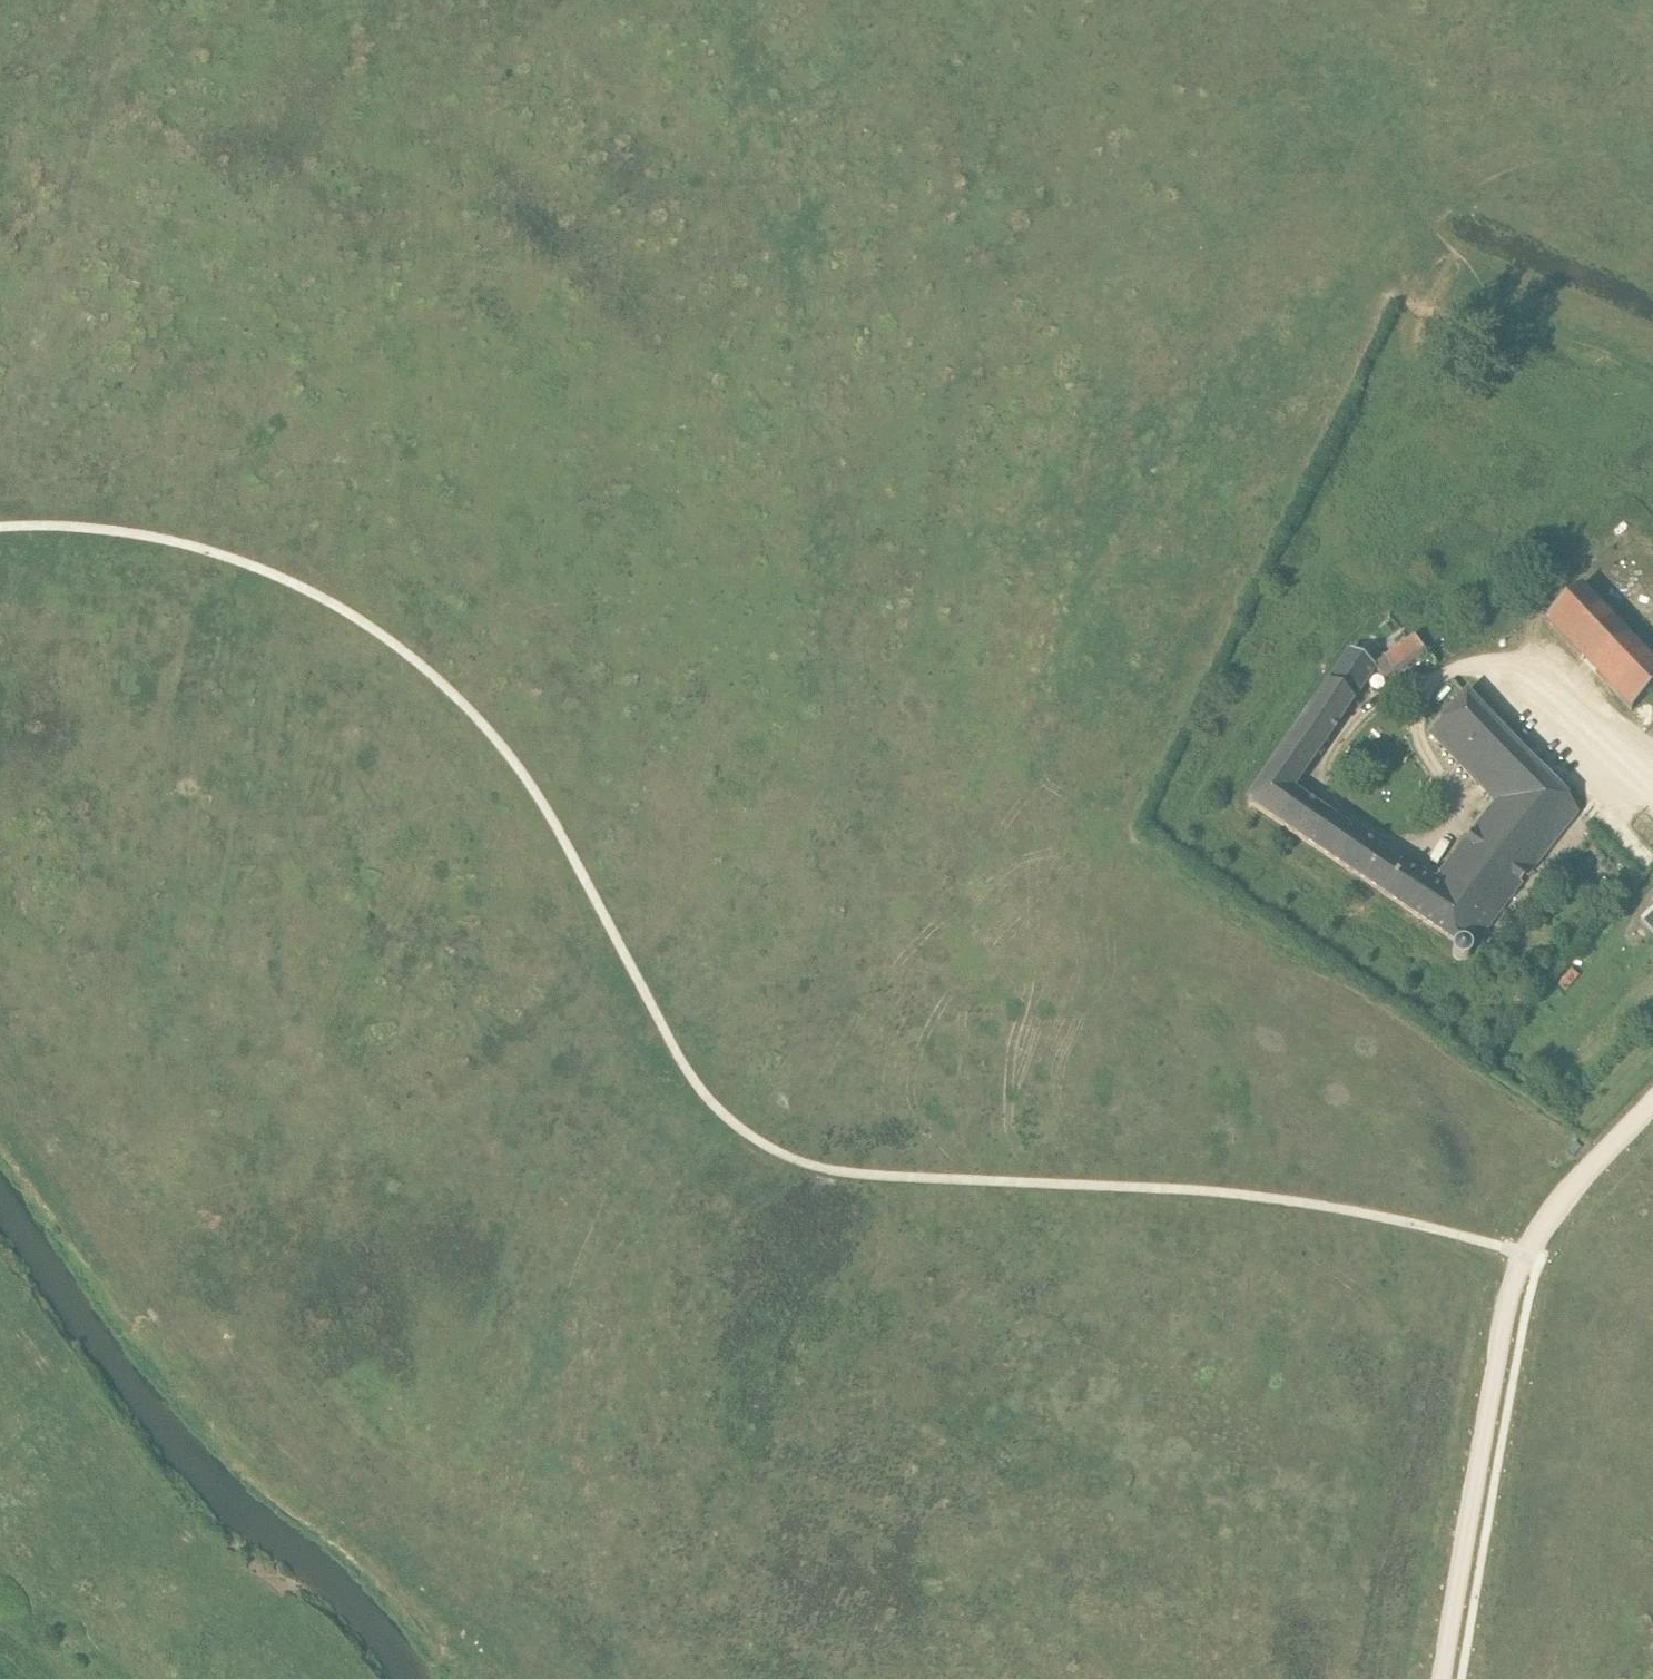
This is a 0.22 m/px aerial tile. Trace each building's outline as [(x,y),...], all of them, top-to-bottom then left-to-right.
[(1652,691),(1652,663),(1581,587),(1546,621),(1632,711),(1652,691)] [(1472,948),(1471,946),(1577,811),(1467,695),(1431,734),(1497,803),(1440,876),(1429,885),(1292,791),(1373,672),(1379,679),(1380,680),(1393,670),(1395,674),(1427,651),(1414,637),(1373,667),(1351,651),(1249,802),(1456,943),(1455,945),(1454,946),(1454,947),(1454,948),(1453,949),(1453,951),(1454,953),(1454,955),(1456,957),(1457,957),(1458,958),(1459,959),(1461,960),(1462,960),(1464,960),(1465,960),(1467,959),(1469,958),(1470,956),(1471,955),(1472,954),(1472,953),(1472,951),(1472,949),(1472,948)]
